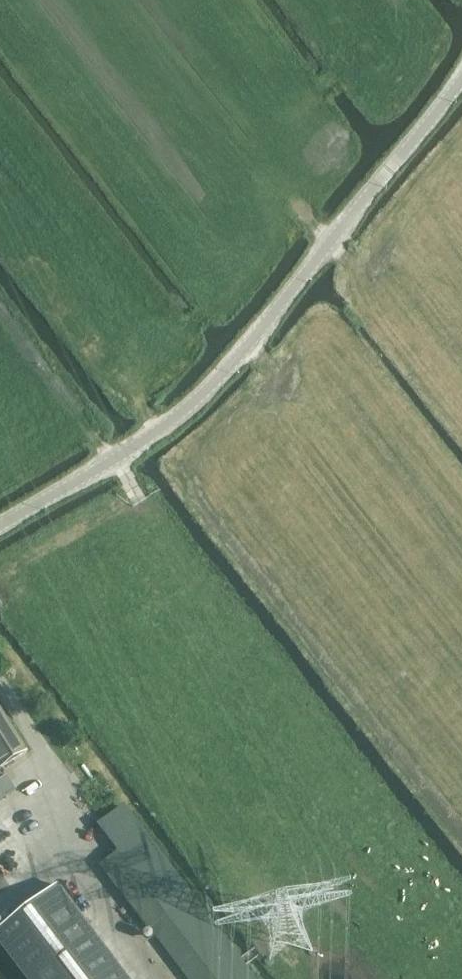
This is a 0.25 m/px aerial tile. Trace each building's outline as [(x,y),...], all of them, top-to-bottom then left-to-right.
[(2,770),(29,752),(0,707),(0,766),(2,770)] [(0,782),(0,801),(16,791),(7,778),(0,782)] [(108,816),(95,826),(115,853),(100,864),(187,978),(253,978),(123,806),(108,816)] [(58,886),(0,931),(0,943),(27,978),(129,978),(58,886)]
